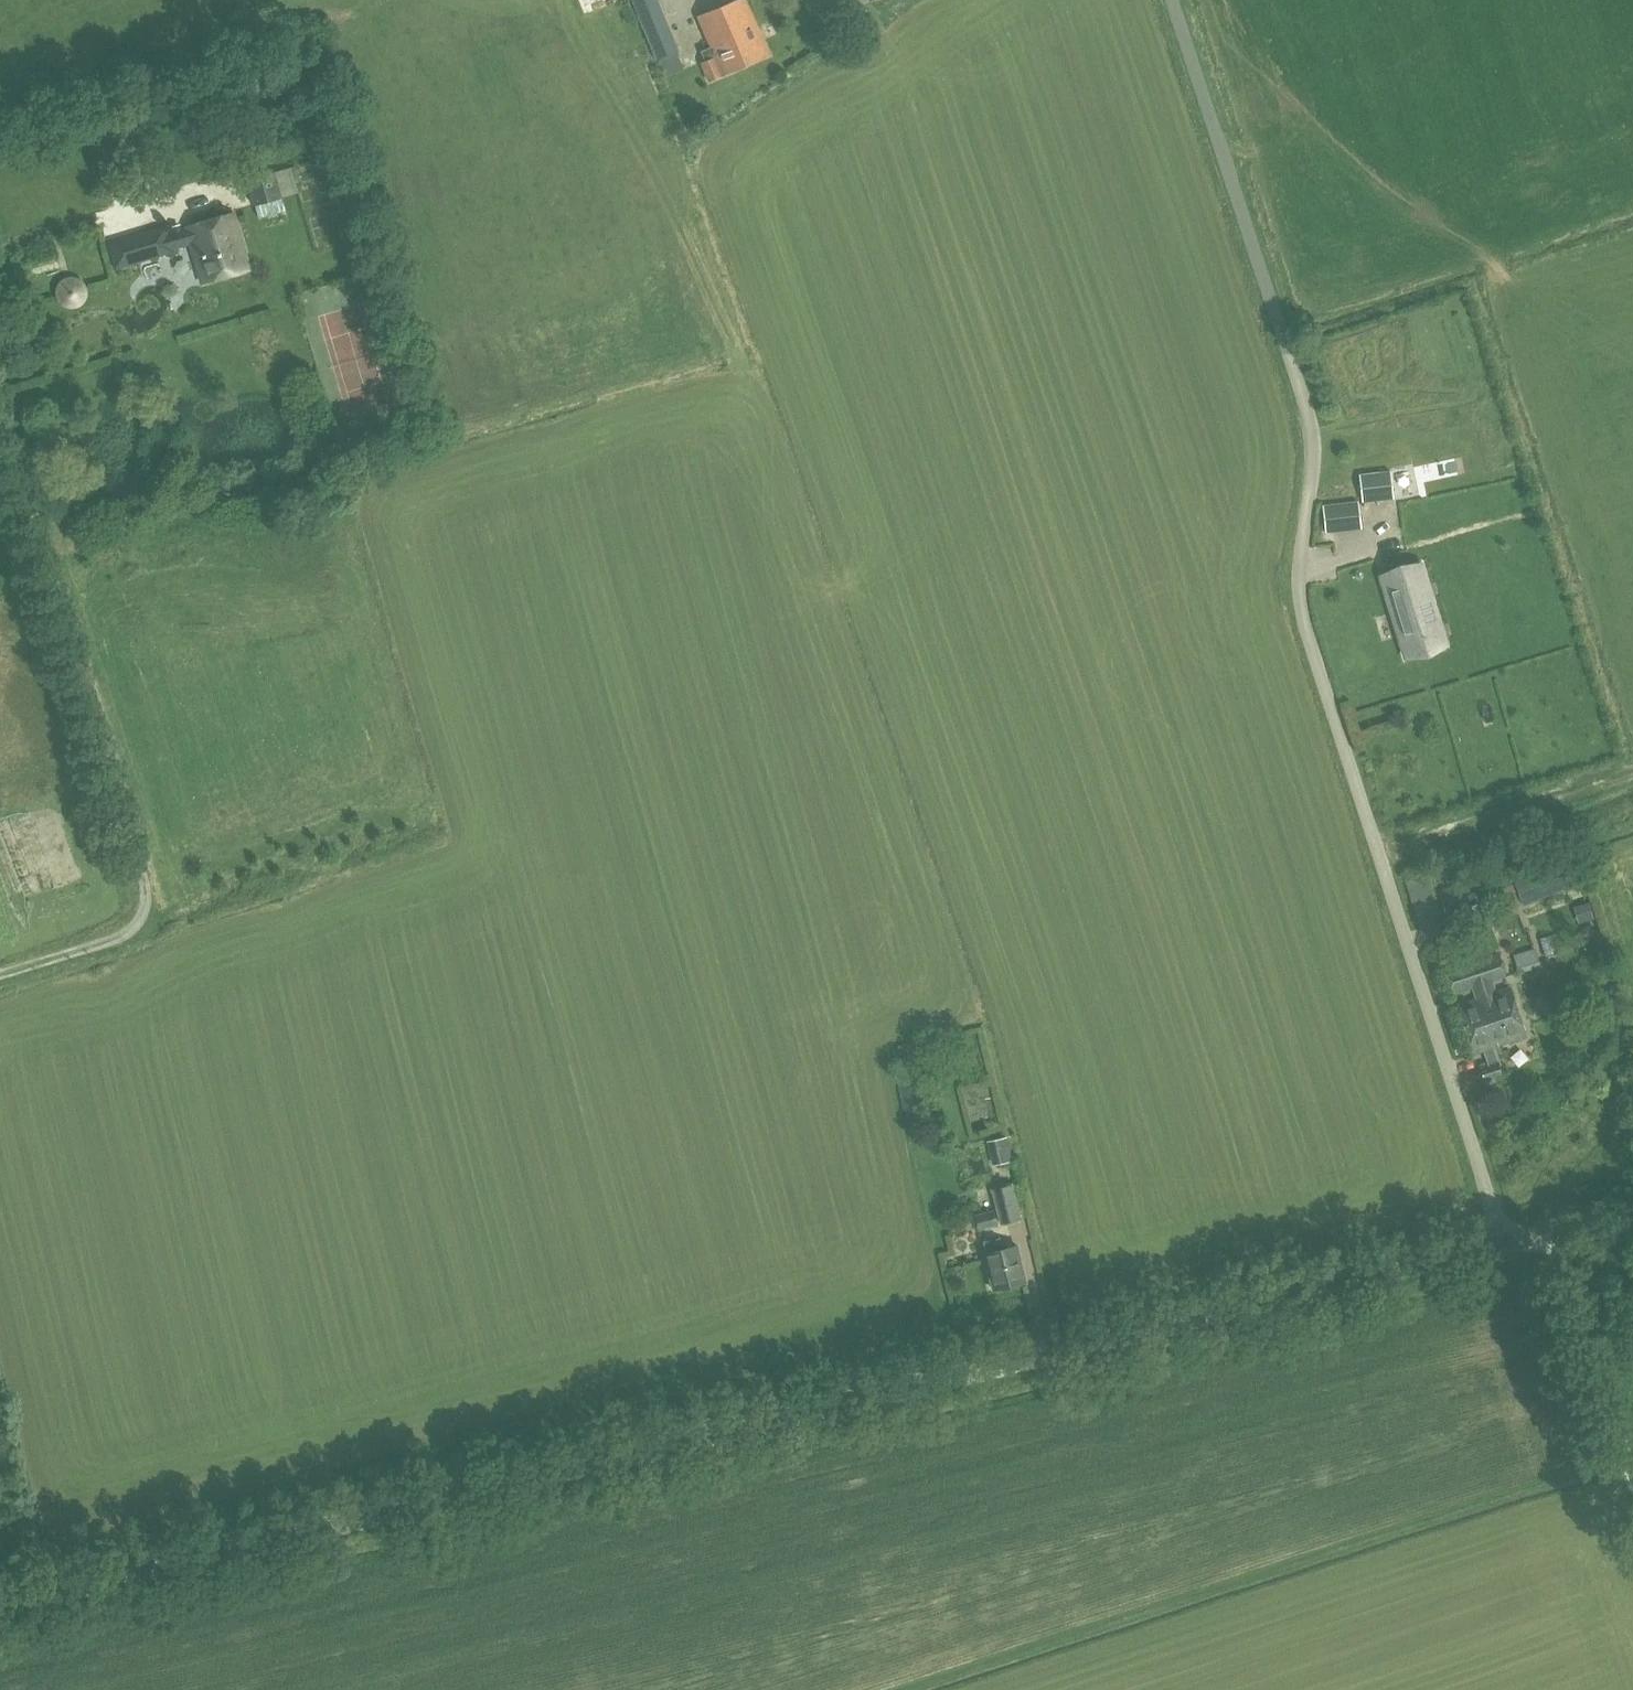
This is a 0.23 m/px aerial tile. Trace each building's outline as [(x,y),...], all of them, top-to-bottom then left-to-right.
[(657,60),(679,51),(660,0),(633,0),(657,60)] [(711,48),(702,52),(706,61),(702,63),(710,81),(770,56),(746,0),(736,0),(698,16),(711,48)] [(250,181),(261,219),(288,211),(277,173),(250,181)] [(187,228),(192,244),(203,282),(251,268),(235,214),(187,228)] [(174,249),(168,231),(167,225),(108,242),(116,269),(174,252),(174,249)] [(192,244),(187,228),(168,231),(174,249),(192,244)] [(1362,501),(1393,497),(1390,470),(1359,473),(1362,501)] [(1386,522),(1398,520),(1395,499),(1383,501),(1386,522)] [(1323,506),(1325,533),(1361,530),(1359,503),(1323,506)] [(1436,622),(1418,565),(1389,574),(1394,592),(1389,594),(1397,618),(1403,616),(1407,630),(1401,631),(1408,656),(1429,650),(1427,640),(1428,640),(1426,633),(1424,634),(1422,626),(1436,622)] [(1446,741),(1451,756),(1463,752),(1459,737),(1446,741)] [(1515,878),(1516,883),(1525,906),(1574,886),(1562,859),(1515,878)] [(1525,906),(1516,883),(1490,893),(1500,917),(1525,906)] [(1593,917),(1588,901),(1577,904),(1582,920),(1593,917)] [(1514,954),(1518,967),(1520,974),(1573,957),(1567,938),(1514,954)] [(1484,1050),(1493,1047),(1526,1036),(1510,988),(1495,992),(1492,981),(1506,976),(1499,955),(1448,972),(1455,993),(1476,986),(1480,997),(1458,1005),(1475,1053),(1484,1050)] [(1484,1050),(1488,1064),(1498,1061),(1493,1047),(1484,1050)] [(1498,1061),(1488,1064),(1479,1067),(1484,1081),(1503,1075),(1498,1061)] [(988,1138),(994,1163),(1014,1159),(1008,1133),(988,1138)] [(992,1189),(997,1210),(1000,1224),(1021,1219),(1013,1184),(992,1189)] [(997,1210),(993,1211),(975,1215),(979,1229),(1000,1224),(997,1210)] [(983,1242),(986,1253),(985,1254),(994,1289),(1026,1281),(1017,1246),(1002,1250),(1000,1238),(983,1242)]
